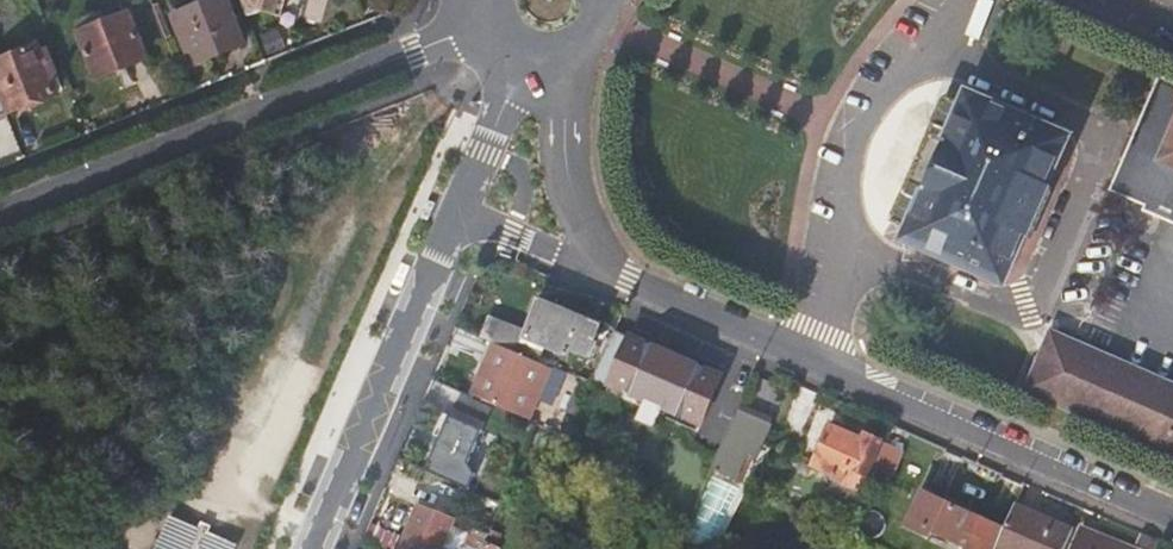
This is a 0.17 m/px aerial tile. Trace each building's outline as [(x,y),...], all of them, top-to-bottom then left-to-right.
[(198,61),(245,43),(228,0),(202,0),(170,13),(185,50),(192,47),(198,61)] [(260,5),(273,10),(275,0),(258,0),(260,5)] [(147,57),(128,12),(78,31),(96,77),(147,57)] [(8,113),(58,93),(39,43),(0,58),(0,94),(8,113)] [(1112,189),(1172,215),(1172,80),(1161,75),(1112,189)] [(969,91),(962,105),(947,98),(895,218),(910,225),(905,238),(971,267),(977,255),(1010,270),(1025,234),(1031,237),(1052,185),(1048,183),(1062,148),(1029,133),(1035,120),(969,91)] [(491,316),(482,337),(493,342),(539,361),(546,346),(567,355),(570,350),(588,357),(602,325),(538,298),(525,331),(491,316)] [(1078,341),(1052,330),(1028,387),(1172,450),(1172,382),(1078,341)] [(722,377),(630,336),(609,386),(646,402),(664,410),(701,425),(722,377)] [(493,342),(470,394),(530,420),(552,367),(539,361),(493,342)] [(664,410),(646,402),(638,421),(656,429),(664,410)] [(772,420),(739,406),(713,468),(734,477),(745,450),(751,453),(757,455),(772,420)] [(449,415),(425,470),(469,489),(477,472),(467,461),(481,429),(449,415)] [(830,503),(853,513),(884,440),(864,431),(862,438),(831,425),(814,465),(841,477),(830,503)] [(740,479),(751,453),(745,450),(734,477),(740,479)] [(972,512),(921,491),(907,526),(929,535),(932,531),(971,548),(978,534),(965,529),(972,512)] [(1016,504),(996,548),(1064,548),(1073,528),(1016,504)] [(400,548),(443,548),(438,547),(450,521),(418,506),(400,548)] [(170,516),(155,548),(236,548),(238,545),(170,516)] [(506,531),(492,526),(488,537),(486,540),(499,546),(506,531)] [(1083,526),(1073,548),(1138,548),(1083,526)] [(486,540),(488,537),(475,531),(467,548),(482,548),(486,540)] [(486,540),(482,548),(498,548),(499,546),(486,540)]
